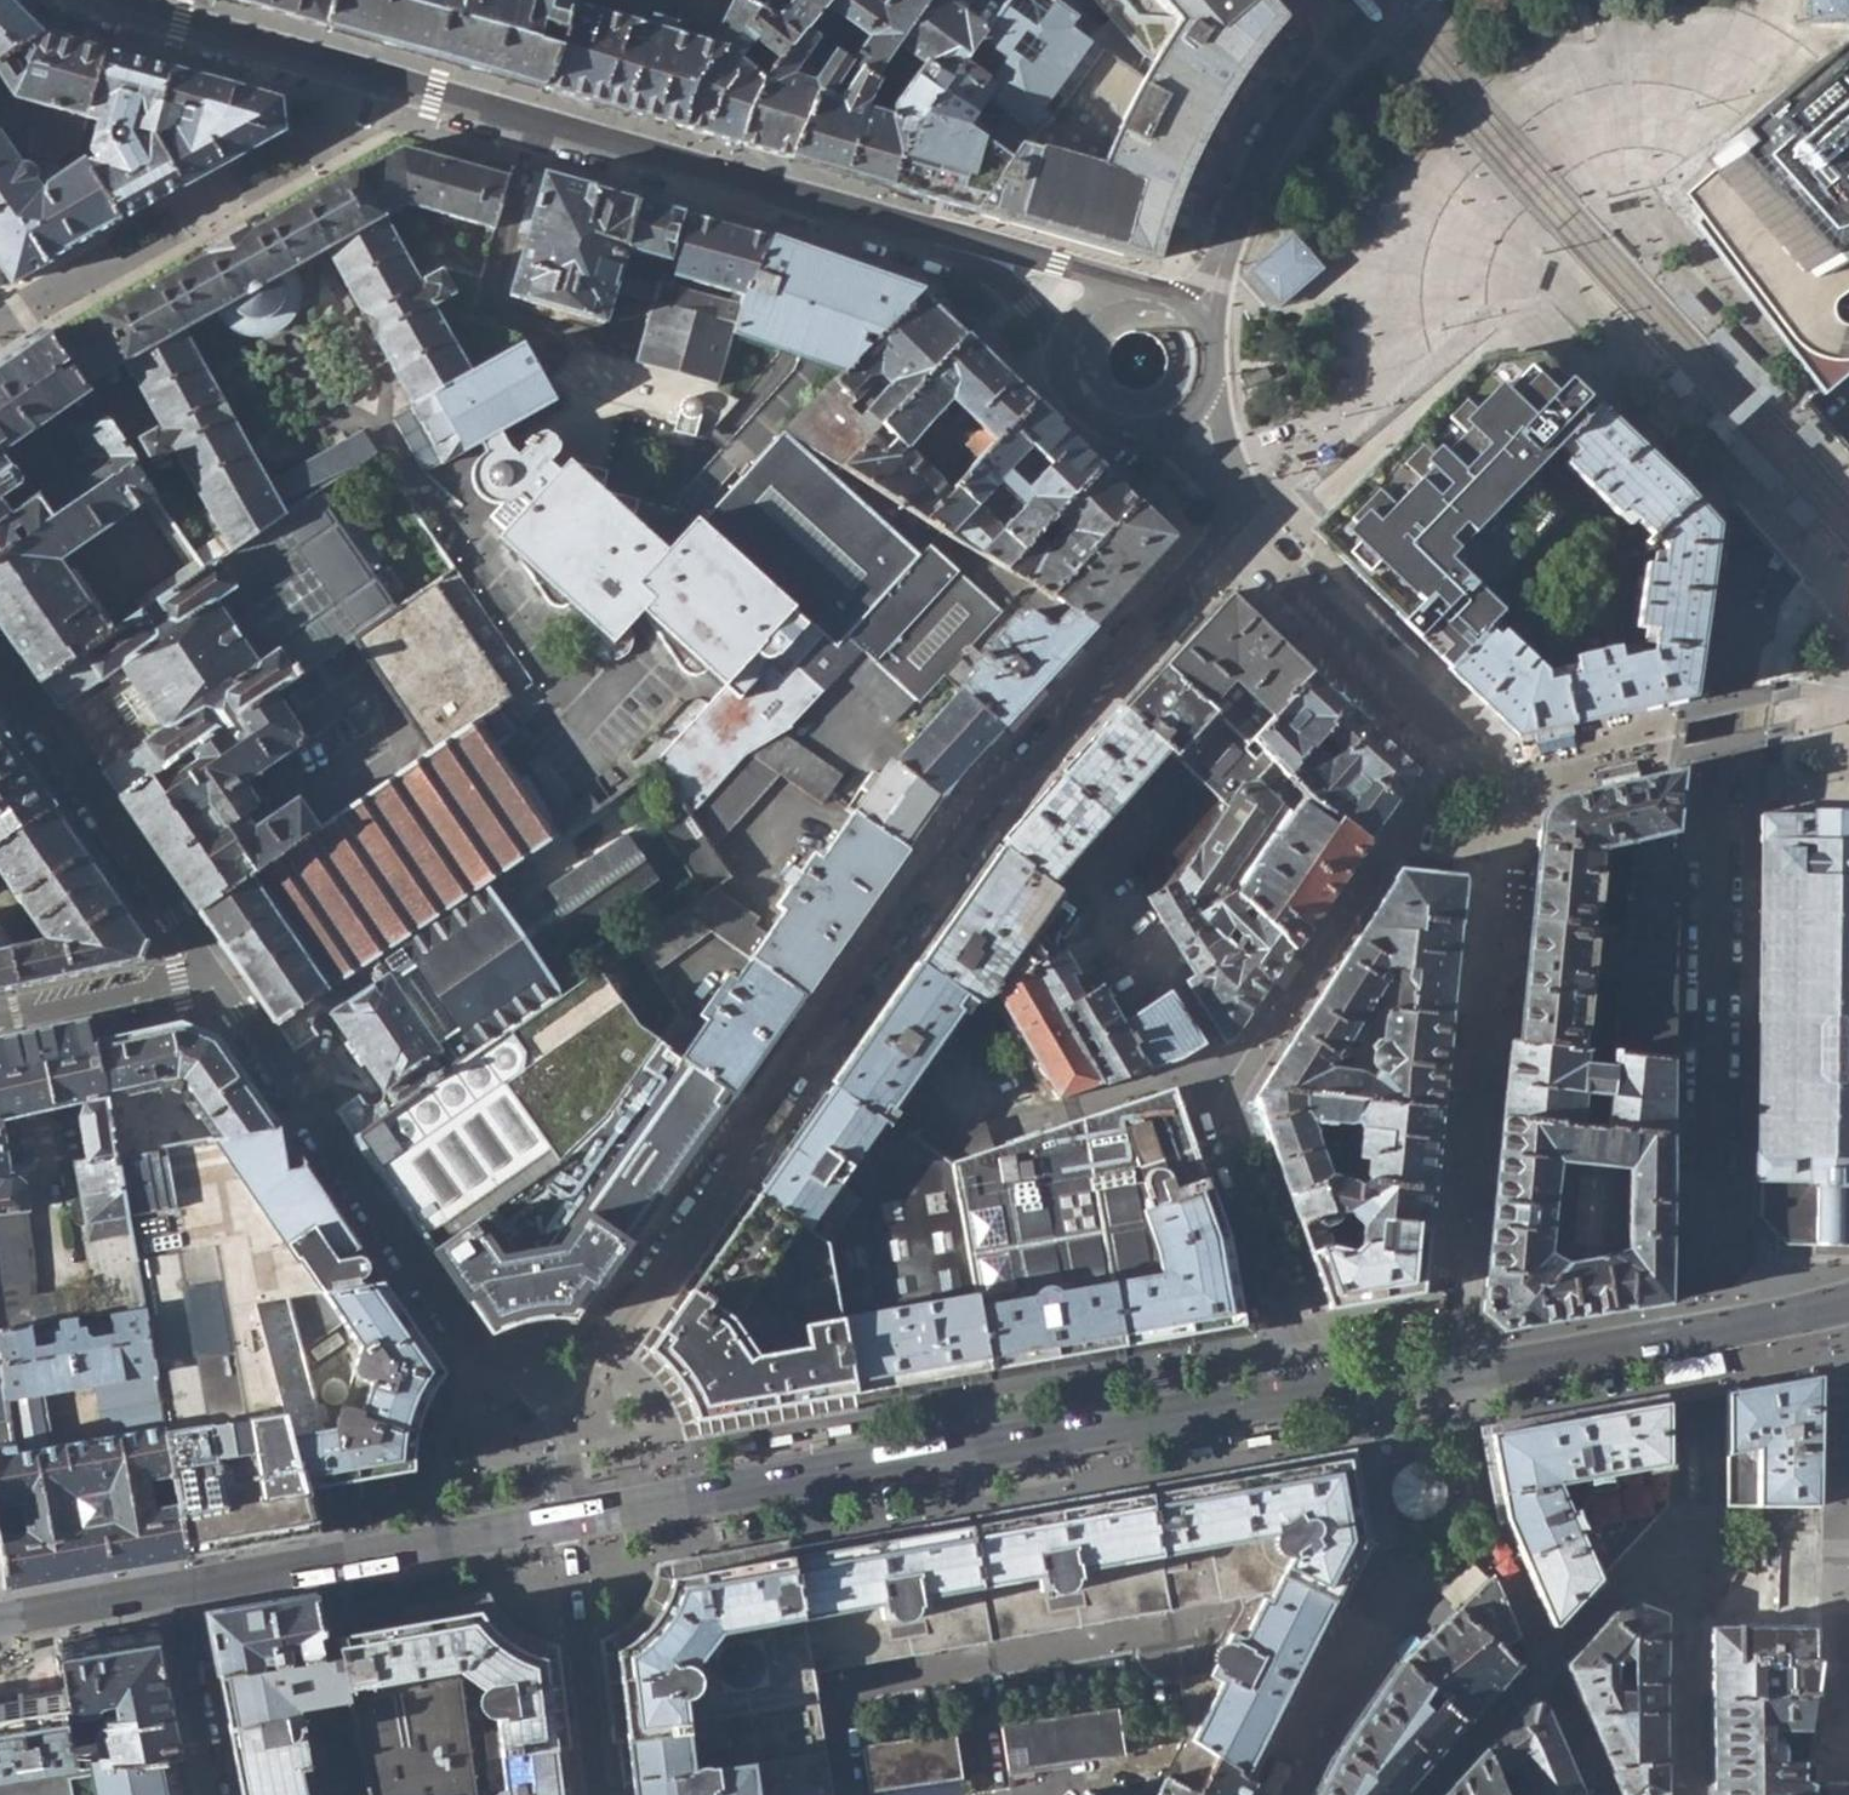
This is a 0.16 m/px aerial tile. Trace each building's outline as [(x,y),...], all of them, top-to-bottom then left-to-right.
[(40,32),(8,0),(0,0),(0,61),(40,32)] [(334,30),(341,0),(225,0),(334,30)] [(547,92),(573,9),(575,0),(341,0),(334,30),(547,92)] [(684,130),(694,93),(726,53),(727,54),(772,0),(742,0),(717,46),(675,36),(676,28),(654,21),(651,30),(573,9),(547,92),(613,111),(684,130)] [(727,54),(726,53),(694,93),(684,130),(742,147),(751,118),(764,87),(767,82),(742,63),(759,45),(783,63),(830,0),(797,0),(780,21),(773,16),(776,16),(788,0),(772,0),(727,54)] [(767,82),(764,87),(751,118),(742,147),(806,165),(830,104),(853,66),(874,82),(899,47),(932,0),(888,0),(883,6),(878,2),(879,0),(830,0),(783,63),(767,82)] [(888,189),(908,135),(984,28),(965,13),(946,0),(932,0),(899,47),(925,67),(894,109),(893,116),(864,110),(868,97),(877,84),(874,82),(853,66),(830,104),(806,165),(888,189)] [(971,213),(1020,144),(1060,114),(1104,53),(1070,31),(1077,19),(1052,0),(1005,0),(984,28),(908,135),(888,189),(971,213)] [(965,13),(973,0),(946,0),(965,13)] [(1120,32),(1139,54),(1128,68),(1104,53),(1060,114),(1020,144),(971,213),(1147,263),(1187,166),(1204,133),(1222,97),(1247,61),(1273,24),(1253,0),(1093,0),(1120,32)] [(1812,28),(1848,23),(1848,0),(1808,0),(1812,28)] [(40,32),(0,61),(0,78),(14,97),(21,99),(19,111),(35,117),(26,146),(30,152),(55,159),(72,149),(78,120),(101,51),(40,32)] [(166,70),(101,51),(78,120),(90,126),(84,147),(90,160),(78,164),(115,226),(177,192),(146,134),(166,70)] [(1722,154),(1721,160),(1685,188),(1704,214),(1823,376),(1838,363),(1848,354),(1848,58),(1722,154)] [(278,102),(166,70),(146,134),(177,192),(281,134),(278,102)] [(1360,106),(1380,87),(1373,80),(1354,99),(1360,106)] [(115,226),(78,164),(72,149),(55,159),(30,152),(26,146),(0,108),(0,273),(9,286),(115,226)] [(440,466),(483,442),(502,431),(553,402),(523,345),(468,313),(477,280),(440,271),(421,281),(424,285),(420,288),(382,219),(406,205),(491,230),(506,178),(402,149),(227,245),(202,258),(203,259),(53,344),(82,388),(125,364),(163,433),(159,435),(156,431),(138,440),(152,465),(169,455),(166,450),(171,448),(229,554),(283,516),(275,501),(266,484),(181,332),(229,306),(236,316),(247,322),(259,324),(268,320),(279,312),(284,301),(284,289),(278,277),(326,251),(409,400),(405,403),(440,466)] [(604,323),(615,277),(624,248),(665,260),(678,214),(534,173),(518,234),(527,236),(510,297),(604,323)] [(644,319),(649,321),(659,282),(668,285),(688,216),(683,215),(678,214),(665,260),(624,248),(615,277),(619,278),(615,294),(639,300),(644,319)] [(637,365),(714,385),(717,381),(730,334),(742,305),(722,300),(700,292),(701,284),(725,290),(746,297),(769,240),(733,229),(688,216),(668,285),(659,282),(649,321),(637,365)] [(1293,232),(1247,271),(1278,308),(1324,269),(1293,232)] [(803,252),(769,240),(746,297),(742,305),(730,334),(842,372),(918,293),(803,252)] [(722,300),(742,305),(746,297),(725,290),(722,300)] [(1705,308),(1688,290),(1676,302),(1692,320),(1705,308)] [(965,337),(918,293),(842,372),(834,380),(857,404),(882,378),(889,385),(871,404),(864,412),(860,409),(846,401),(829,386),(785,432),(844,469),(881,427),(965,337)] [(82,388),(53,344),(45,333),(0,364),(0,452),(58,414),(89,461),(8,515),(0,501),(0,559),(132,468),(134,465),(82,388)] [(952,403),(982,430),(968,447),(983,461),(1033,403),(965,337),(881,427),(844,469),(930,524),(955,494),(909,452),(952,403)] [(1534,362),(1476,371),(1485,378),(1520,373),(1551,384),(1560,374),(1545,360),(1534,358),(1534,362)] [(804,393),(816,375),(798,363),(786,381),(804,393)] [(1245,377),(1248,377),(1257,374),(1259,372),(1259,370),(1258,367),(1257,366),(1254,365),(1245,369),(1243,370),(1243,373),(1244,375),(1245,377)] [(1696,386),(1680,368),(1667,380),(1684,398),(1696,386)] [(1476,371),(1313,538),(1374,596),(1376,594),(1451,668),(1495,624),(1601,514),(1548,461),(1597,408),(1560,374),(1551,384),(1520,373),(1485,378),(1476,371)] [(871,404),(867,400),(860,409),(864,412),(871,404)] [(1033,403),(983,461),(955,494),(930,524),(941,530),(1010,572),(1101,468),(1033,403)] [(1675,485),(1597,408),(1548,461),(1601,514),(1606,508),(1615,517),(1621,511),(1648,537),(1642,545),(1646,550),(1653,543),(1662,551),(1659,569),(1644,567),(1633,645),(1574,660),(1576,677),(1548,684),(1545,674),(1495,624),(1451,668),(1448,672),(1517,739),(1663,705),(1689,699),(1712,529),(1675,485)] [(1781,479),(1720,411),(1706,424),(1767,491),(1781,479)] [(502,431),(483,442),(488,451),(478,461),(474,473),(475,483),(480,494),(487,501),(497,504),(511,504),(524,497),(534,505),(502,538),(519,555),(568,621),(577,625),(590,622),(600,630),(595,640),(594,647),(600,661),(607,666),(619,667),(633,660),(638,643),(632,629),(646,615),(691,678),(701,681),(710,675),(726,691),(658,768),(684,810),(688,816),(744,754),(746,754),(780,734),(813,707),(840,676),(861,651),(915,696),(919,700),(944,674),(957,659),(999,612),(927,545),(941,530),(930,524),(844,469),(785,432),(698,521),(693,517),(664,548),(635,520),(639,501),(606,492),(611,474),(576,464),(574,463),(564,473),(554,465),(564,455),(566,448),(564,440),(556,434),(549,432),(541,436),(521,457),(511,448),(502,431)] [(275,501),(359,465),(375,455),(362,432),(266,484),(275,501)] [(18,488),(20,480),(13,468),(5,467),(0,459),(0,499),(18,488)] [(40,684),(114,633),(111,628),(106,630),(60,563),(153,500),(132,468),(0,559),(0,627),(40,684)] [(1137,503),(1101,468),(1010,572),(1050,597),(1137,503)] [(101,773),(119,800),(272,695),(352,639),(393,612),(313,497),(283,516),(229,554),(201,573),(114,633),(40,684),(58,712),(119,668),(163,730),(125,757),(101,773)] [(1814,516),(1797,498),(1784,510),(1801,528),(1814,516)] [(1174,539),(1137,503),(1050,597),(1093,628),(1174,539)] [(495,710),(504,704),(532,685),(453,571),(393,612),(352,639),(429,755),(495,710)] [(1230,594),(1164,667),(1249,744),(1253,741),(1313,673),(1230,594)] [(968,670),(957,659),(944,674),(958,687),(959,692),(1000,729),(1076,646),(1027,613),(1018,623),(1013,619),(968,670)] [(840,676),(894,723),(915,696),(861,651),(840,676)] [(1164,667),(1124,711),(1167,752),(1204,785),(1228,806),(1244,784),(1260,783),(1258,780),(1273,763),(1253,741),(1249,744),(1164,667)] [(1328,687),(1313,673),(1253,741),(1273,763),(1287,778),(1348,707),(1328,687)] [(958,774),(1000,729),(959,692),(937,716),(893,766),(940,800),(958,774)] [(129,815),(198,912),(317,831),(295,800),(253,829),(245,817),(255,809),(256,804),(243,785),(304,743),(272,695),(119,800),(129,815)] [(1417,773),(1348,707),(1287,778),(1304,797),(1305,797),(1306,796),(1368,844),(1386,817),(1417,773)] [(198,912),(276,1027),(486,884),(556,837),(493,744),(510,733),(495,710),(429,755),(317,831),(198,912)] [(1124,711),(1063,779),(1107,819),(1167,752),(1124,711)] [(0,731),(0,842),(53,809),(0,731)] [(776,775),(820,805),(826,797),(841,777),(780,734),(746,754),(776,775)] [(688,816),(711,848),(776,775),(746,754),(744,754),(688,816)] [(904,852),(940,800),(893,766),(887,762),(876,777),(870,773),(845,810),(850,813),(904,852)] [(1579,996),(1585,997),(1587,977),(1621,980),(1613,1052),(1667,1060),(1673,829),(1681,770),(1563,799),(1540,826),(1518,1038),(1518,1042),(1573,1048),(1579,996)] [(1063,779),(1001,847),(1049,885),(1107,819),(1063,779)] [(1260,783),(1244,784),(1228,806),(1180,878),(1201,914),(1232,895),(1224,886),(1281,804),(1260,783)] [(1130,868),(1148,897),(1180,878),(1228,806),(1204,785),(1130,868)] [(1295,950),(1368,844),(1306,796),(1305,797),(1304,797),(1292,815),(1281,804),(1224,886),(1232,895),(1237,892),(1295,950)] [(47,941),(13,949),(0,930),(0,994),(140,963),(147,944),(53,809),(0,842),(0,875),(47,941)] [(675,856),(702,896),(712,889),(730,877),(711,848),(688,816),(684,810),(641,840),(633,829),(545,889),(559,910),(566,920),(578,937),(667,877),(660,867),(675,856)] [(801,998),(904,852),(850,813),(808,874),(801,869),(783,894),(790,899),(764,936),(748,960),(801,998)] [(1813,813),(1813,817),(1769,817),(1760,816),(1760,823),(1759,833),(1759,842),(1761,842),(1761,844),(1764,844),(1763,873),(1761,873),(1761,881),(1763,881),(1762,907),(1760,907),(1760,914),(1762,914),(1762,941),(1759,941),(1759,947),(1762,947),(1761,976),(1759,976),(1758,982),(1761,982),(1761,1009),(1758,1009),(1758,1015),(1761,1015),(1760,1044),(1757,1044),(1756,1052),(1760,1052),(1759,1079),(1756,1079),(1756,1087),(1759,1087),(1759,1112),(1756,1112),(1756,1116),(1755,1121),(1759,1121),(1758,1146),(1755,1146),(1755,1151),(1753,1151),(1753,1161),(1755,1161),(1755,1171),(1753,1171),(1753,1180),(1757,1180),(1757,1219),(1771,1235),(1785,1250),(1818,1251),(1818,1246),(1842,1246),(1842,1251),(1848,1251),(1848,814),(1813,813)] [(1001,847),(920,964),(969,999),(976,1004),(992,991),(1061,950),(1086,914),(1049,885),(1001,847)] [(1399,872),(1344,958),(1380,985),(1386,976),(1395,976),(1399,980),(1391,988),(1387,1011),(1447,1019),(1453,952),(1461,880),(1399,872)] [(1148,897),(1196,975),(1197,977),(1239,950),(1201,914),(1180,878),(1148,897)] [(337,1113),(354,1139),(563,995),(539,961),(529,946),(521,935),(486,884),(276,1027),(294,1053),(318,1037),(311,1026),(317,1015),(324,1013),(332,1015),(384,1092),(382,1101),(376,1107),(368,1107),(360,1097),(337,1113)] [(708,933),(748,960),(764,936),(750,926),(754,919),(712,889),(702,896),(680,913),(708,933)] [(1273,981),(1295,950),(1237,892),(1232,895),(1201,914),(1239,950),(1272,981),(1273,981)] [(529,946),(566,920),(559,910),(521,935),(529,946)] [(650,974),(708,933),(680,913),(632,945),(650,974)] [(1075,973),(1061,950),(992,991),(1056,1101),(1058,1100),(1103,1086),(1062,1013),(1084,999),(1070,977),(1075,973)] [(1232,1041),(1272,981),(1239,950),(1197,977),(1196,975),(1186,983),(1225,1044),(1232,1041)] [(1344,958),(1261,1089),(1308,1095),(1324,1069),(1332,1058),(1340,1060),(1343,1056),(1344,1050),(1340,1045),(1380,985),(1344,958)] [(677,1015),(658,1045),(732,1096),(801,998),(748,960),(737,976),(731,972),(707,1004),(705,1009),(711,1013),(700,1030),(677,1015)] [(920,964),(833,1088),(882,1123),(969,999),(920,964)] [(597,971),(563,995),(354,1139),(421,1237),(545,1151),(558,1166),(605,1120),(658,1045),(637,1031),(620,1006),(597,971)] [(1101,989),(1084,999),(1062,1013),(1103,1086),(1150,1070),(1122,1026),(1123,1025),(1101,989)] [(1167,995),(1123,1025),(1122,1026),(1150,1070),(1204,1050),(1167,995)] [(1437,1112),(1447,1019),(1387,1011),(1381,1016),(1378,1041),(1372,1040),(1365,1047),(1369,1053),(1375,1073),(1369,1080),(1360,1074),(1324,1069),(1308,1095),(1331,1097),(1437,1112)] [(100,1319),(107,1318),(141,1313),(113,1157),(94,1047),(89,1021),(0,1041),(0,1126),(80,1108),(77,1120),(84,1164),(72,1165),(79,1206),(73,1209),(70,1215),(74,1224),(83,1226),(98,1315),(100,1319)] [(214,1143),(275,1132),(212,1041),(179,1028),(94,1047),(113,1157),(174,1148),(200,1144),(210,1142),(211,1144),(214,1143)] [(1573,1048),(1518,1042),(1510,1041),(1502,1116),(1667,1136),(1667,1060),(1613,1052),(1610,1052),(1609,1066),(1592,1065),(1594,1051),(1573,1048)] [(679,1172),(732,1096),(658,1045),(605,1120),(558,1166),(432,1253),(490,1337),(503,1331),(516,1327),(532,1323),(548,1321),(560,1320),(575,1321),(679,1172)] [(833,1088),(758,1196),(828,1246),(903,1138),(882,1123),(833,1088)] [(1255,1099),(1277,1162),(1323,1147),(1315,1121),(1336,1124),(1337,1113),(1329,1112),(1331,1097),(1308,1095),(1261,1089),(1255,1099)] [(1068,1128),(952,1164),(988,1372),(1243,1327),(1223,1231),(1176,1093),(1068,1128)] [(1431,1188),(1437,1112),(1331,1097),(1329,1112),(1337,1113),(1336,1124),(1340,1122),(1360,1124),(1363,1133),(1359,1172),(1367,1173),(1369,1181),(1431,1188)] [(181,1115),(190,1110),(184,1102),(175,1108),(154,1099),(156,1105),(170,1111),(181,1115)] [(1498,1152),(1499,1152),(1487,1275),(1486,1276),(1482,1311),(1501,1329),(1665,1301),(1667,1136),(1502,1116),(1498,1152)] [(153,1377),(267,1357),(255,1313),(382,1288),(299,1168),(286,1173),(278,1142),(281,1141),(275,1132),(214,1143),(211,1144),(210,1142),(200,1144),(174,1148),(113,1157),(141,1313),(153,1377)] [(24,1214),(21,1187),(8,1177),(5,1178),(0,1133),(0,1217),(24,1214)] [(906,1133),(903,1138),(828,1246),(854,1395),(988,1372),(952,1164),(906,1133)] [(1431,1188),(1369,1181),(1364,1185),(1332,1174),(1323,1147),(1277,1162),(1328,1311),(1420,1294),(1431,1188)] [(708,1421),(854,1395),(828,1246),(758,1196),(649,1353),(659,1361),(667,1371),(674,1379),(680,1387),(684,1396),(691,1411),(695,1423),(708,1421)] [(26,1231),(24,1214),(0,1217),(0,1235),(26,1231)] [(1,1254),(29,1249),(26,1231),(0,1235),(0,1246),(1,1254)] [(24,1328),(36,1326),(32,1300),(31,1286),(5,1290),(3,1272),(1,1254),(0,1246),(0,1331),(24,1328)] [(1,1254),(3,1272),(31,1268),(29,1249),(1,1254)] [(3,1272),(5,1290),(31,1286),(33,1287),(31,1268),(3,1272)] [(300,1468),(306,1491),(411,1473),(411,1455),(413,1441),(414,1435),(417,1424),(421,1413),(427,1401),(433,1389),(442,1375),(382,1288),(255,1313),(267,1357),(298,1467),(300,1468)] [(55,1324),(72,1322),(75,1322),(71,1294),(52,1297),(55,1324)] [(32,1300),(36,1326),(55,1324),(52,1297),(32,1300)] [(20,1507),(25,1539),(0,1544),(0,1559),(4,1592),(184,1560),(161,1429),(104,1438),(49,1446),(40,1393),(95,1385),(153,1377),(141,1313),(107,1318),(110,1339),(87,1343),(83,1340),(79,1338),(79,1332),(73,1332),(72,1322),(55,1324),(56,1335),(49,1336),(50,1341),(49,1343),(46,1348),(26,1350),(24,1328),(0,1331),(0,1367),(9,1435),(11,1448),(0,1450),(0,1510),(20,1507)] [(107,1318),(100,1319),(93,1319),(75,1322),(72,1322),(73,1332),(79,1332),(79,1338),(83,1340),(87,1343),(110,1339),(107,1318)] [(24,1328),(26,1350),(46,1348),(49,1343),(50,1341),(49,1336),(56,1335),(55,1324),(36,1326),(24,1328)] [(267,1357),(153,1377),(161,1429),(184,1560),(316,1536),(306,1491),(300,1468),(298,1467),(267,1357)] [(9,1435),(0,1367),(0,1436),(9,1435)] [(1726,1393),(1726,1505),(1817,1503),(1817,1375),(1726,1393)] [(161,1429),(153,1377),(95,1385),(104,1438),(161,1429)] [(1665,1505),(1665,1403),(1488,1435),(1505,1521),(1520,1555),(1550,1626),(1555,1624),(1665,1505)] [(11,1448),(9,1435),(0,1436),(0,1450),(11,1448)] [(1344,1460),(716,1571),(671,1579),(667,1594),(664,1601),(660,1608),(654,1618),(650,1625),(643,1632),(636,1639),(630,1643),(622,1648),(615,1651),(631,1794),(829,1794),(815,1709),(1132,1652),(1137,1665),(1147,1678),(1166,1685),(1179,1684),(1189,1739),(1242,1775),(1288,1686),(1360,1543),(1352,1502),(1344,1460)] [(1444,1462),(1396,1460),(1395,1510),(1443,1512),(1444,1462)] [(25,1539),(20,1507),(0,1510),(0,1544),(25,1539)] [(1490,1580),(1454,1613),(1517,1666),(1525,1658),(1490,1580)] [(205,1615),(218,1679),(321,1661),(317,1643),(322,1642),(313,1598),(205,1615)] [(1665,1614),(1625,1599),(1566,1664),(1622,1794),(1667,1794),(1665,1667),(1665,1638),(1665,1614)] [(1454,1613),(1400,1663),(1461,1725),(1517,1666),(1454,1613)] [(543,1663),(536,1661),(528,1658),(522,1655),(514,1651),(506,1645),(497,1639),(492,1634),(483,1624),(477,1615),(338,1639),(322,1642),(317,1643),(321,1661),(338,1659),(349,1702),(374,1697),(373,1689),(458,1675),(483,1693),(482,1695),(481,1696),(481,1698),(480,1699),(480,1701),(480,1703),(479,1705),(479,1706),(480,1708),(480,1710),(480,1711),(481,1713),(496,1722),(504,1791),(504,1794),(503,1794),(559,1794),(543,1663)] [(60,1641),(68,1687),(75,1742),(77,1748),(88,1747),(115,1742),(116,1744),(154,1738),(179,1734),(157,1624),(60,1641)] [(1726,1695),(1726,1697),(1813,1697),(1816,1697),(1820,1660),(1813,1657),(1814,1626),(1737,1627),(1737,1628),(1726,1629),(1710,1629),(1711,1695),(1726,1695)] [(321,1661),(218,1679),(240,1794),(368,1794),(349,1702),(338,1659),(321,1661)] [(1411,1782),(1411,1781),(1461,1725),(1400,1663),(1341,1749),(1339,1749),(1321,1782),(1322,1783),(1316,1794),(1399,1794),(1411,1782)] [(349,1702),(368,1794),(490,1794),(481,1713),(480,1711),(480,1710),(480,1708),(479,1706),(479,1705),(480,1703),(480,1701),(480,1699),(481,1698),(481,1696),(482,1695),(483,1693),(458,1675),(373,1689),(374,1697),(349,1702)] [(0,1699),(0,1756),(75,1742),(68,1687),(0,1699)] [(1813,1697),(1726,1697),(1711,1697),(1713,1794),(1810,1794),(1811,1778),(1813,1697)] [(1543,1701),(1532,1700),(1483,1752),(1490,1759),(1505,1794),(1527,1794),(1513,1764),(1522,1761),(1537,1794),(1584,1794),(1543,1701)] [(1000,1728),(1006,1770),(1059,1763),(1120,1754),(1114,1712),(1000,1728)] [(862,1748),(868,1791),(960,1777),(954,1735),(862,1748)] [(1242,1775),(1189,1739),(1184,1736),(1165,1774),(1157,1769),(1154,1775),(1146,1776),(1137,1794),(1246,1794),(1252,1782),(1242,1775)] [(97,1794),(165,1794),(154,1738),(116,1744),(115,1742),(88,1747),(91,1768),(97,1794)] [(74,1761),(72,1749),(77,1748),(75,1742),(0,1756),(0,1774),(60,1764),(74,1761)] [(72,1749),(74,1761),(60,1764),(62,1774),(67,1773),(91,1768),(88,1747),(77,1748),(72,1749)] [(1490,1759),(1483,1752),(1452,1785),(1452,1787),(1444,1794),(1505,1794),(1490,1759)] [(0,1774),(0,1794),(71,1794),(67,1773),(62,1774),(60,1764),(0,1774)]
